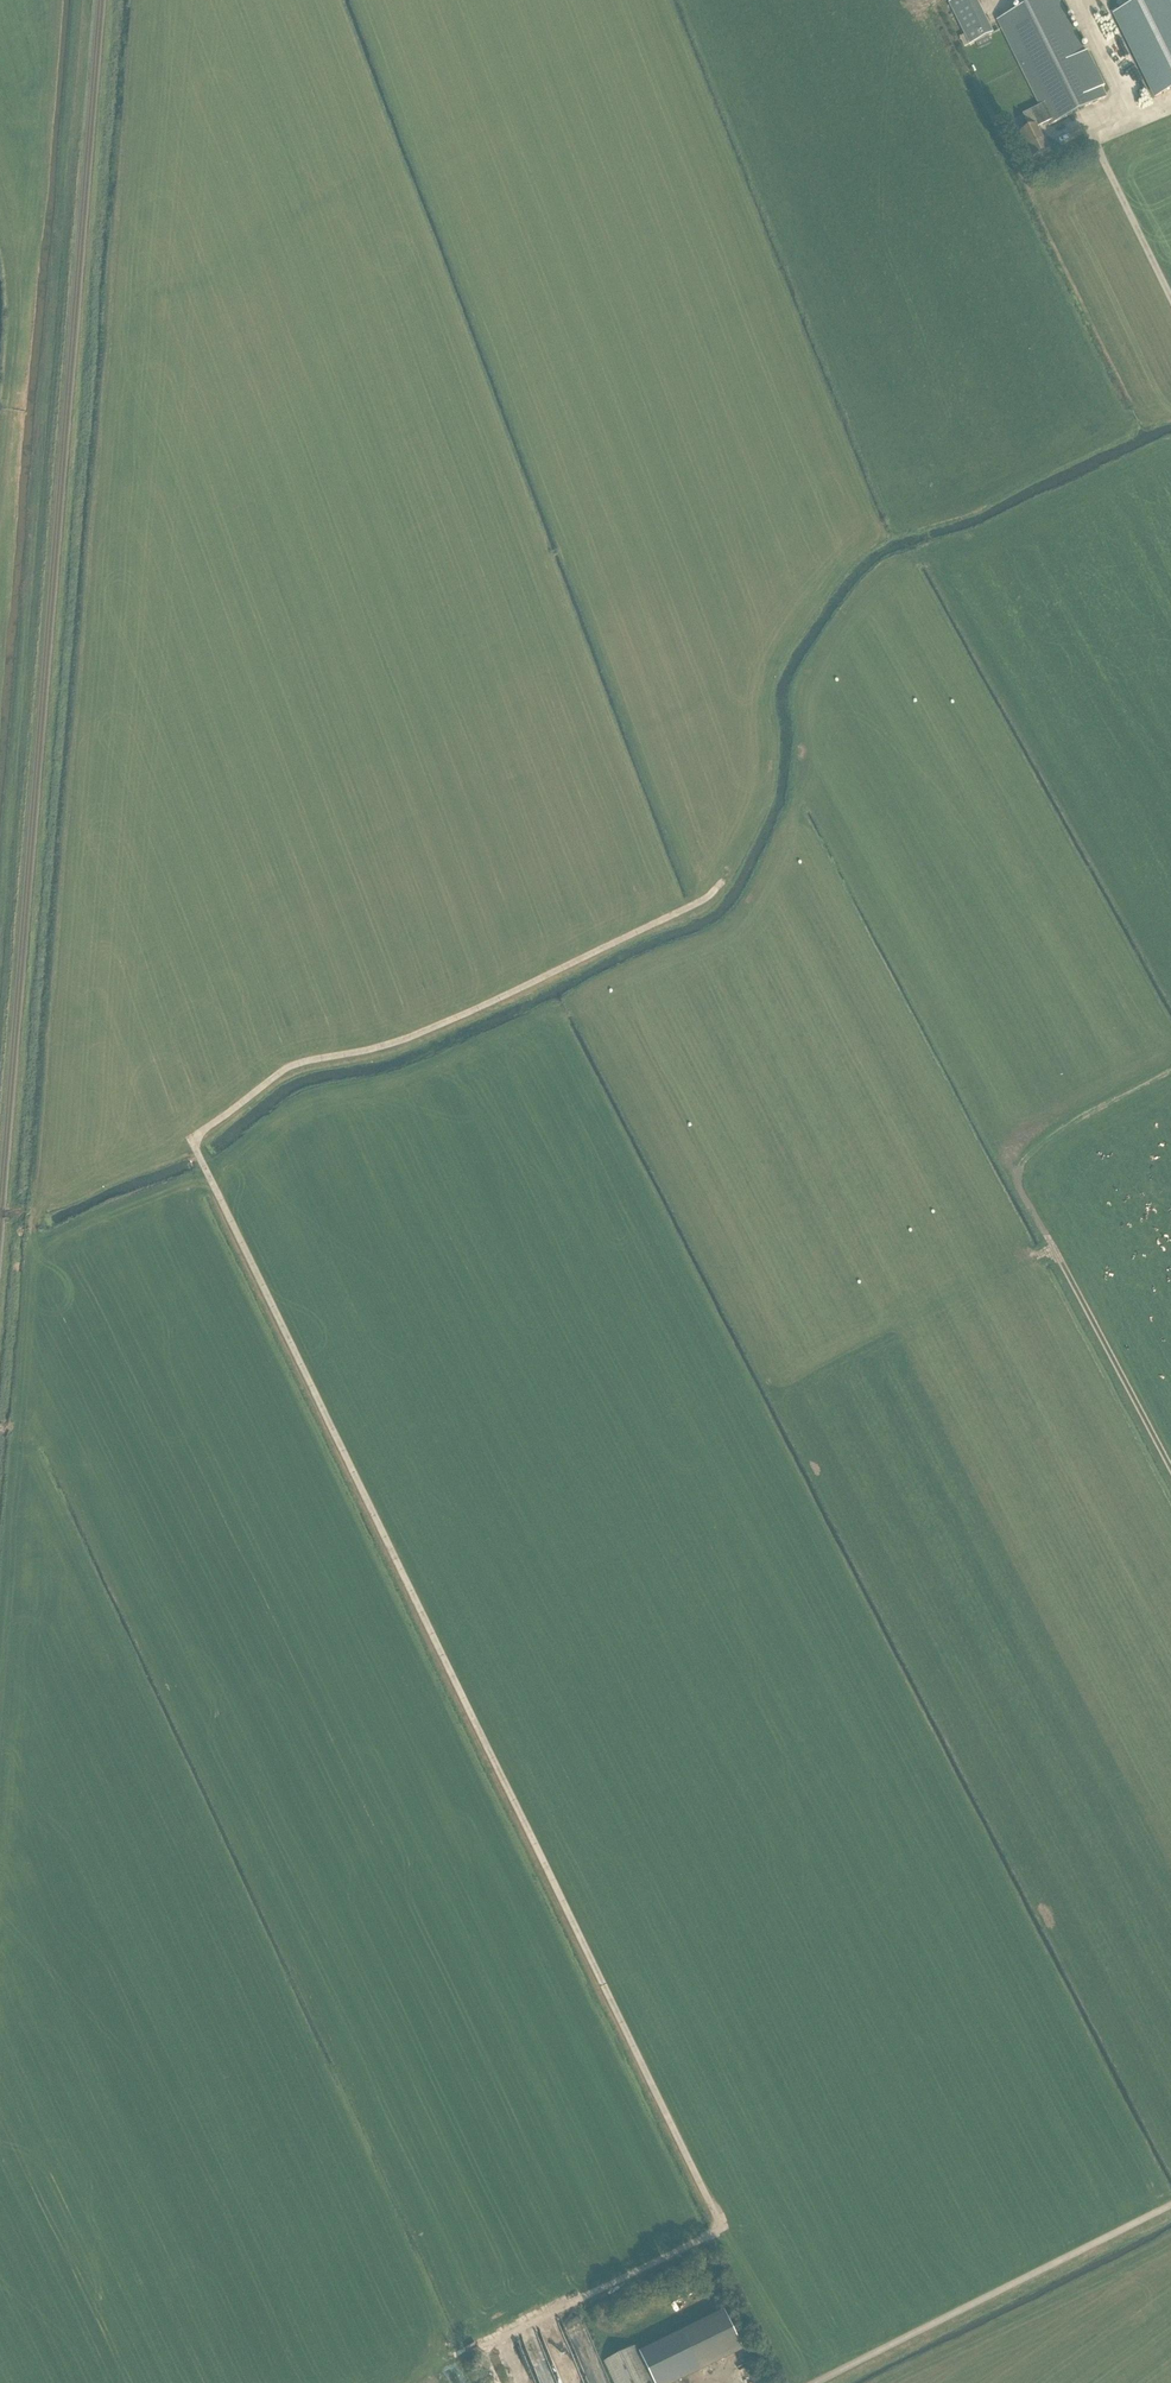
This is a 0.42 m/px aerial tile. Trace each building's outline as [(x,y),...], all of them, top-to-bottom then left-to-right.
[(991,35),(974,0),(956,0),(949,3),(970,45),(991,35)] [(1107,97),(1059,0),(1040,0),(998,21),(1040,106),(1023,114),(1030,128),(1019,133),(1025,143),(1026,143),(1033,157),(1049,149),(1038,128),(1048,123),(1049,125),(1107,97)] [(1170,0),(1141,0),(1114,14),(1155,98),(1170,90),(1170,2),(1170,0)] [(729,2310),(643,2350),(658,2382),(674,2382),(747,2349),(729,2310)] [(636,2346),(604,2361),(615,2382),(655,2382),(636,2346)]
